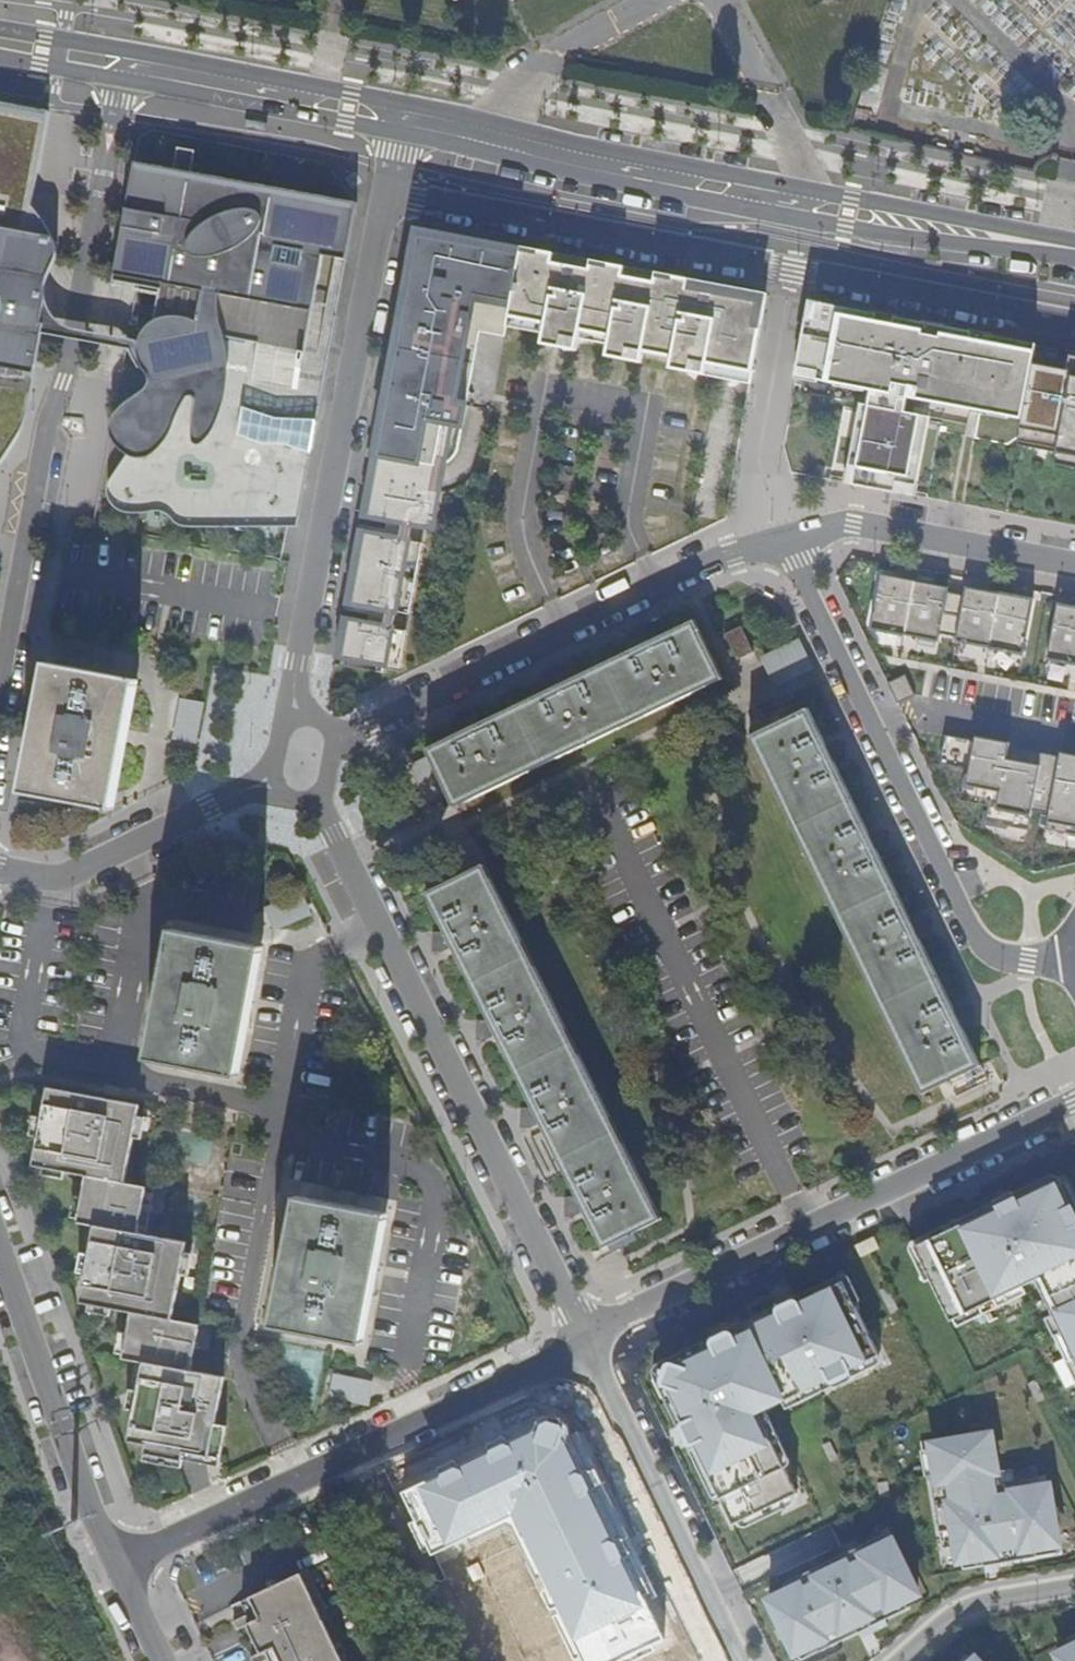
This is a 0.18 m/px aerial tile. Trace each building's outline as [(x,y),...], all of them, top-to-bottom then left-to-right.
[(0,105),(0,462),(21,430),(29,410),(45,292),(49,270),(56,257),(56,244),(49,231),(33,203),(49,115),(0,105)] [(351,207),(135,162),(111,289),(156,296),(152,320),(144,328),(139,338),(138,353),(140,365),(146,373),(148,380),(146,387),(126,402),(112,417),(109,427),(110,438),(116,447),(124,454),(118,465),(108,482),(106,490),(107,499),(113,508),(123,512),(133,513),(147,512),(159,511),(166,513),(171,519),(178,524),(187,527),(293,525),(351,207)] [(765,297),(413,227),(409,249),(396,318),(387,365),(378,415),(369,463),(357,532),(341,617),(335,656),(403,665),(428,526),(436,527),(442,493),(442,476),(442,466),(452,461),(459,451),(469,405),(481,332),(505,336),(506,329),(542,337),(541,343),(575,350),(576,345),(576,343),(606,348),(606,351),(605,355),(640,361),(642,351),(670,357),(669,367),(718,376),(743,381),(749,382),(765,297)] [(926,328),(809,305),(795,377),(871,392),(868,408),(863,407),(848,484),(915,497),(930,421),(906,416),(909,399),(980,413),(1017,420),(1022,421),(1036,349),(926,328)] [(1017,448),(1054,456),(1074,460),(1074,367),(1055,363),(1058,353),(1036,349),(1022,421),(1019,438),(1017,448)] [(1033,605),(964,590),(963,599),(945,596),(947,590),(879,577),(869,631),(937,644),(938,637),(955,640),(955,645),(1024,658),(1033,605)] [(1057,610),(1048,663),(1074,668),(1074,613),(1057,610)] [(425,753),(452,810),(456,809),(719,683),(717,680),(691,625),(425,753)] [(739,631),(724,638),(736,664),(752,657),(739,631)] [(75,806),(111,813),(116,790),(125,741),(126,736),(137,683),(55,667),(45,665),(20,795),(52,801),(75,806)] [(807,713),(748,741),(919,1096),(938,1087),(949,1082),(977,1068),(957,1025),(917,941),(874,853),(829,760),(807,713)] [(947,739),(941,767),(968,772),(962,804),(983,807),(991,809),(988,825),(1027,832),(1030,832),(1034,813),(1050,816),(1047,832),(1074,837),(1074,762),(947,739)] [(401,844),(408,859),(434,847),(427,831),(401,844)] [(482,868),(424,897),(441,933),(453,956),(484,1019),(496,1043),(528,1108),(561,1174),(572,1196),(585,1222),(598,1249),(632,1232),(656,1220),(482,868)] [(168,931),(143,1062),(233,1079),(259,949),(168,931)] [(144,1107),(51,1088),(35,1167),(87,1177),(78,1222),(98,1226),(83,1302),(135,1312),(125,1358),(145,1362),(129,1440),(148,1444),(145,1462),(182,1470),(186,1452),(211,1457),(227,1379),(193,1372),(202,1326),(174,1321),(189,1245),(146,1237),(156,1190),(128,1185),(144,1107)] [(913,1248),(945,1316),(1028,1276),(1074,1372),(1074,1221),(1073,1218),(1059,1186),(1052,1189),(1050,1184),(935,1238),(925,1243),(913,1248)] [(293,1197),(268,1325),(360,1343),(383,1215),(293,1197)] [(877,1362),(841,1287),(797,1308),(796,1306),(776,1315),(777,1317),(731,1339),(730,1337),(710,1346),(711,1347),(670,1367),(668,1366),(661,1386),(662,1387),(682,1427),(680,1428),(690,1448),(692,1447),(732,1530),(796,1500),(758,1420),(828,1386),(829,1390),(849,1381),(847,1377),(877,1362)] [(372,1403),(377,1379),(337,1370),(332,1394),(372,1403)] [(406,1490),(434,1548),(514,1509),(588,1660),(610,1660),(662,1636),(567,1439),(573,1430),(568,1417),(550,1411),(537,1419),(537,1428),(406,1490)] [(987,1437),(928,1447),(933,1477),(926,1478),(935,1534),(950,1531),(954,1563),(990,1557),(992,1566),(1032,1559),(1031,1551),(1055,1547),(1045,1488),(1029,1491),(1027,1483),(995,1488),(987,1437)] [(904,1609),(900,1601),(914,1595),(889,1541),(865,1553),(862,1546),(828,1561),(832,1569),(819,1575),(816,1567),(782,1583),(785,1590),(767,1599),(792,1654),(812,1644),(817,1652),(904,1609)] [(302,1579),(243,1607),(248,1619),(234,1626),(238,1636),(253,1628),(265,1655),(252,1660),(341,1660),(302,1579)] [(1050,1650),(1055,1660),(1074,1660),(1074,1638),(1050,1650)]
